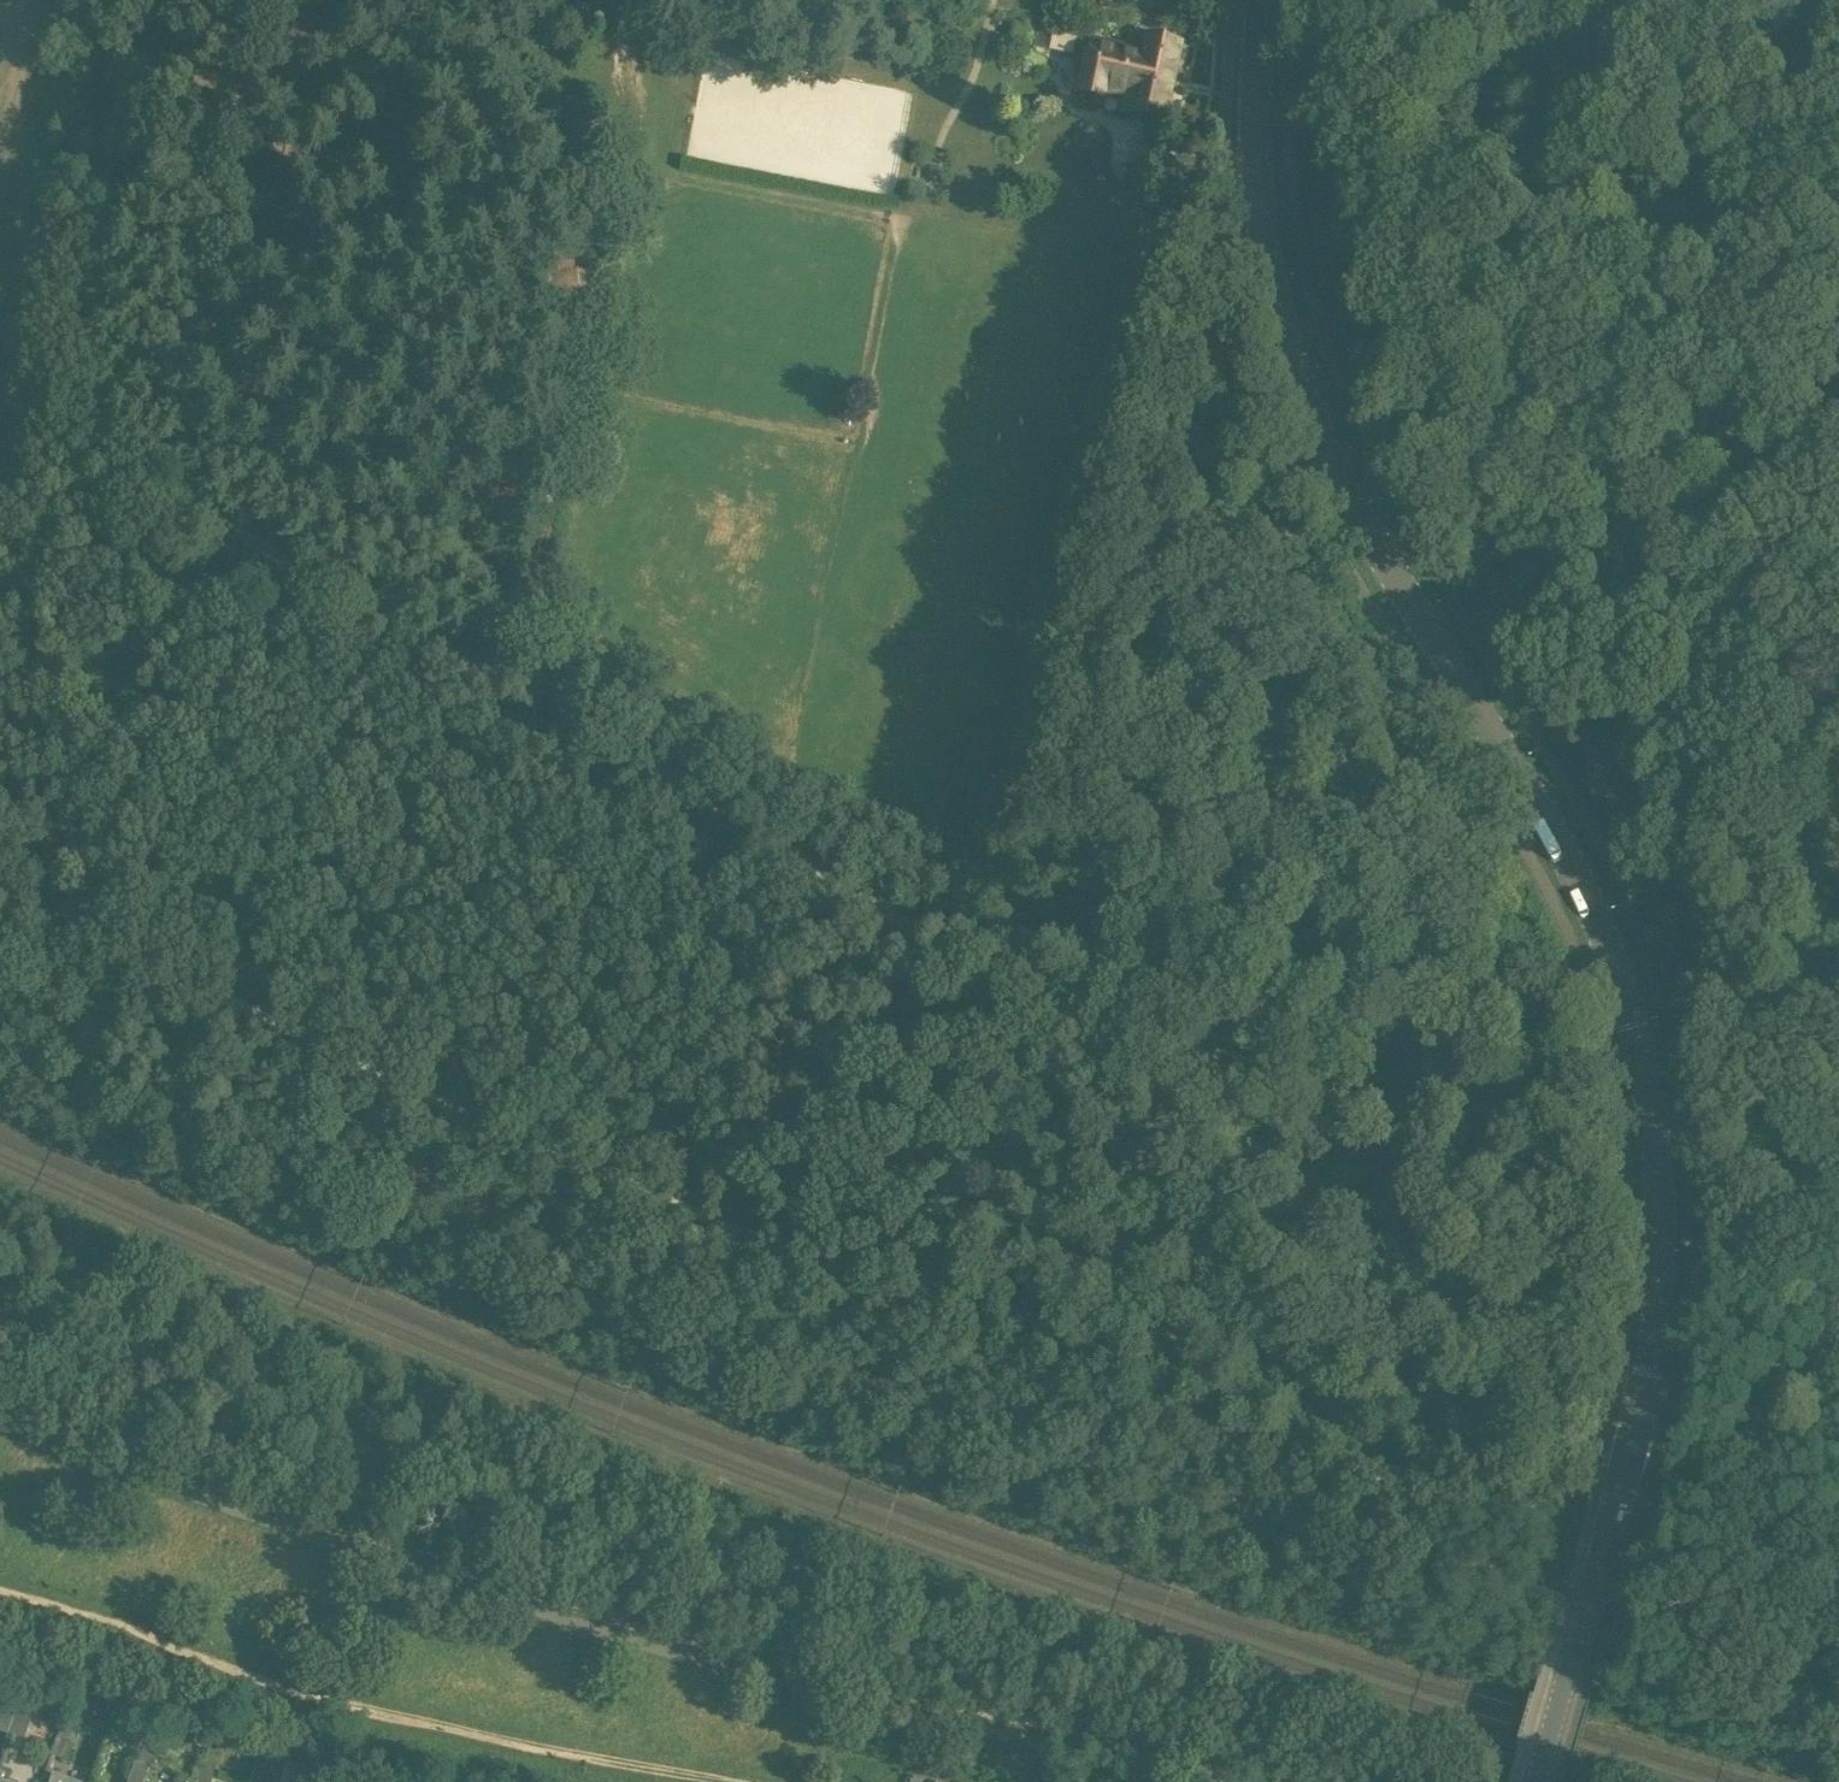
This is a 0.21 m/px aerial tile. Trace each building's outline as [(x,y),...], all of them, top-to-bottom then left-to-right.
[(1160,121),(1163,122),(1180,45),(1144,37),(1140,51),(1092,40),(1082,87),(1124,97),(1120,112),(1160,121)] [(7,1735),(7,1734),(7,1733),(11,1723),(0,1720),(0,1733),(7,1735)] [(191,1731),(187,1743),(204,1749),(208,1737),(191,1731)] [(56,1737),(50,1755),(64,1760),(70,1742),(56,1737)] [(148,1768),(135,1764),(129,1781),(143,1781),(148,1768)] [(10,1772),(0,1768),(0,1781),(7,1781),(10,1772)] [(53,1771),(49,1781),(85,1781),(53,1771)]
